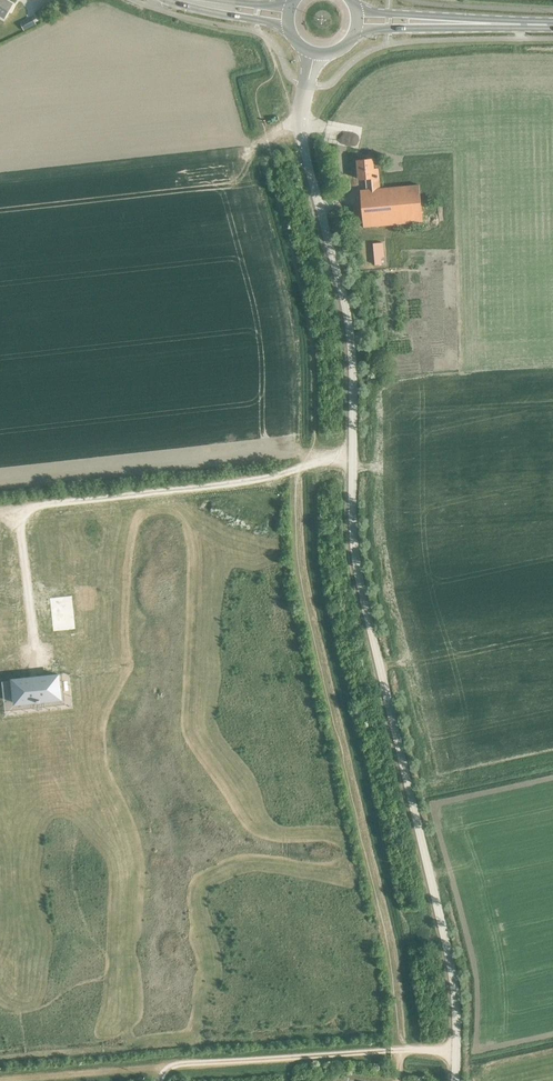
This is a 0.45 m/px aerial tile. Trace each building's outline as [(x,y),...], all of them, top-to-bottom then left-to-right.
[(13,4),(6,0),(0,0),(0,15),(4,17),(13,4)] [(362,227),(421,222),(418,185),(378,189),(376,169),(372,169),(371,159),(356,161),(358,179),(364,179),(365,190),(359,190),(362,227)] [(379,257),(383,256),(382,243),(372,243),(374,265),(380,264),(379,257)] [(59,675),(13,679),(16,703),(61,698),(59,675)]
